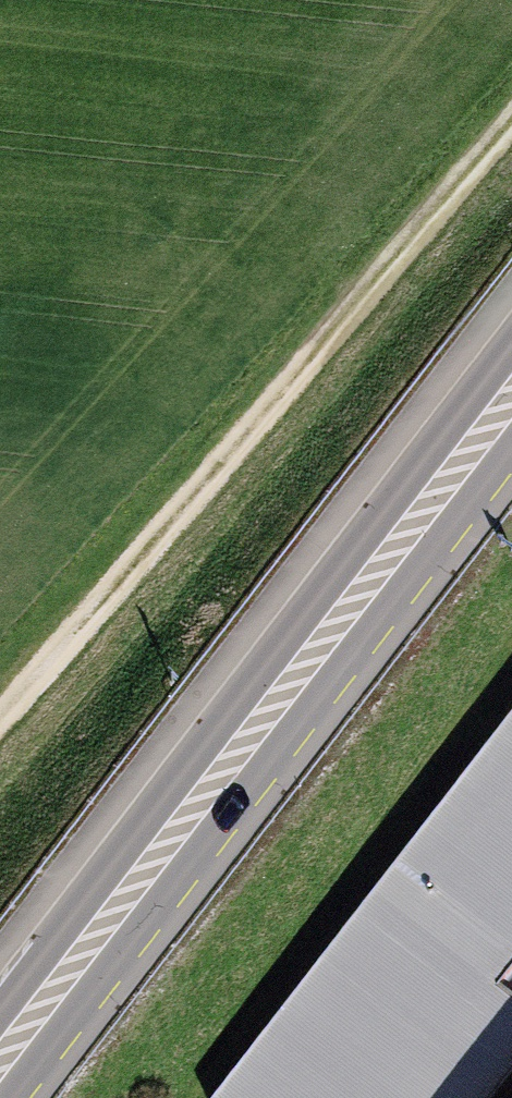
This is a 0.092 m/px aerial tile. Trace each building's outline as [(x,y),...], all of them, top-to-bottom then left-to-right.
[(228,1097),(504,1097),(511,1088),(511,727),(228,1097)]
